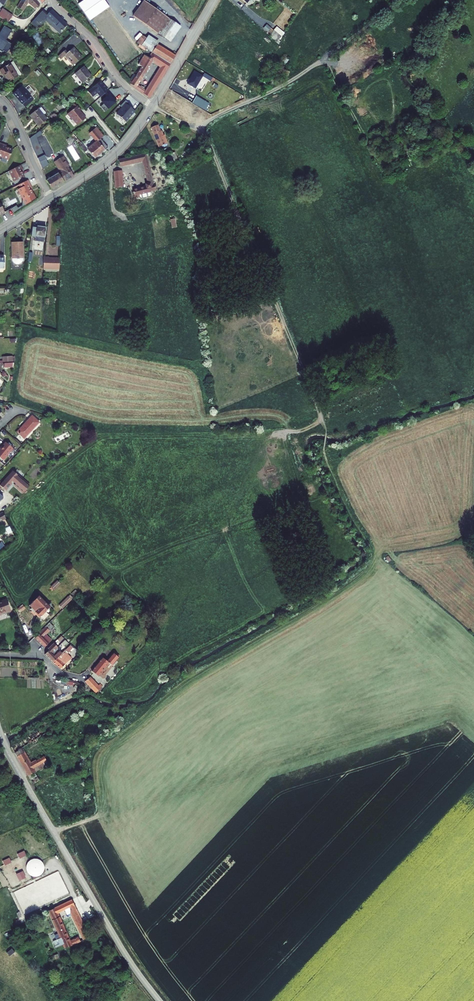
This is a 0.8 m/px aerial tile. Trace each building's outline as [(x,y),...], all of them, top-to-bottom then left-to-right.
[(40,3),(36,0),(21,0),(17,6),(23,10),(28,2),(35,8),(38,4),(40,3)] [(171,40),(180,26),(145,0),(137,11),(133,17),(161,36),(163,33),(171,40)] [(6,22),(10,16),(0,11),(0,19),(6,22)] [(59,31),(67,23),(54,11),(47,19),(59,31)] [(286,34),(276,26),(274,30),(266,24),(262,30),(279,43),(286,34)] [(169,42),(171,40),(163,33),(161,36),(169,42)] [(151,52),(148,49),(153,41),(157,43),(157,42),(142,34),(134,47),(144,54),(148,57),(151,52)] [(6,52),(8,49),(11,46),(6,44),(7,43),(0,38),(0,52),(1,52),(2,50),(6,52)] [(148,49),(151,52),(157,43),(153,41),(148,49)] [(151,52),(148,57),(144,54),(137,65),(141,67),(130,85),(151,97),(176,54),(157,42),(157,43),(151,52)] [(64,54),(73,63),(81,55),(73,46),(67,51),(65,48),(58,54),(61,57),(64,54)] [(2,56),(9,62),(15,55),(8,49),(6,52),(2,56)] [(4,83),(13,77),(14,76),(16,75),(16,74),(15,73),(14,73),(6,63),(0,67),(0,78),(4,83)] [(77,75),(84,84),(94,78),(86,68),(77,75)] [(202,74),(194,69),(187,81),(195,86),(202,74)] [(102,88),(100,84),(87,93),(90,98),(92,98),(96,95),(99,99),(107,94),(104,90),(102,88)] [(8,94),(14,102),(22,94),(17,88),(8,94)] [(204,95),(198,92),(193,99),(200,103),(204,95)] [(14,102),(19,109),(28,102),(22,94),(14,102)] [(109,97),(101,102),(103,105),(99,108),(103,113),(116,104),(113,100),(112,101),(109,97)] [(128,107),(125,104),(119,109),(121,111),(115,117),(123,125),(133,115),(129,112),(127,111),(128,110),(126,109),(128,107)] [(77,112),(74,108),(64,116),(68,121),(69,121),(74,127),(82,121),(78,115),(78,116),(76,113),(77,112)] [(34,111),(25,117),(33,129),(43,122),(34,111)] [(85,150),(92,159),(105,147),(98,139),(100,137),(91,126),(85,131),(94,142),(85,150)] [(152,129),(158,142),(166,138),(163,130),(161,131),(158,126),(152,129)] [(70,139),(82,153),(84,151),(72,137),(70,139)] [(158,142),(161,149),(171,144),(167,137),(166,138),(158,142)] [(33,149),(39,161),(46,157),(44,152),(51,149),(47,141),(33,149)] [(0,145),(0,159),(6,161),(10,151),(3,148),(3,147),(0,145)] [(171,165),(179,162),(175,153),(167,155),(171,165)] [(143,163),(145,175),(149,175),(151,175),(147,155),(121,161),(122,168),(143,163)] [(47,180),(52,190),(75,175),(63,156),(57,160),(63,169),(47,180)] [(39,161),(42,166),(49,163),(46,157),(39,161)] [(12,183),(22,178),(18,171),(20,170),(18,167),(7,173),(12,183)] [(116,190),(124,189),(122,172),(114,172),(116,190)] [(140,198),(153,195),(149,175),(145,175),(147,190),(133,193),(134,201),(140,199),(140,198)] [(32,196),(31,196),(28,189),(29,188),(26,182),(17,186),(19,189),(16,191),(21,201),(20,205),(21,208),(34,200),(32,196)] [(34,227),(31,250),(34,250),(36,240),(45,242),(47,227),(38,226),(38,228),(34,227)] [(14,241),(13,257),(23,257),(24,242),(14,241)] [(45,254),(44,267),(60,268),(60,257),(49,256),(49,254),(45,254)] [(20,431),(26,437),(40,423),(34,417),(20,431)] [(5,460),(16,449),(9,442),(0,451),(0,456),(5,460)] [(2,482),(8,487),(14,481),(13,480),(15,477),(18,480),(16,481),(26,489),(31,482),(16,468),(2,482)] [(56,579),(50,586),(54,589),(60,582),(56,579)] [(69,593),(58,604),(62,608),(73,597),(69,593)] [(38,613),(43,617),(47,612),(45,610),(49,606),(40,597),(32,606),(33,608),(32,610),(36,614),(38,613)] [(7,610),(8,613),(13,611),(9,599),(0,602),(0,612),(7,610)] [(39,638),(43,642),(48,638),(46,635),(51,629),(53,631),(56,628),(55,627),(55,626),(53,623),(39,638)] [(43,642),(48,647),(53,641),(54,640),(50,636),(48,638),(43,642)] [(47,654),(55,661),(60,656),(63,652),(65,650),(71,642),(69,640),(62,648),(57,654),(55,651),(59,646),(56,643),(50,649),(51,649),(47,654)] [(55,661),(63,668),(72,660),(63,652),(60,656),(55,661)] [(102,677),(106,672),(113,664),(108,660),(107,661),(105,658),(94,669),(102,677)] [(18,687),(44,688),(45,679),(16,678),(16,682),(18,682),(18,687)] [(98,692),(102,687),(93,678),(89,682),(98,692)] [(40,725),(41,727),(45,733),(33,741),(35,743),(49,733),(43,723),(40,725)] [(41,727),(11,746),(29,775),(35,772),(33,768),(47,760),(45,755),(31,764),(22,749),(33,741),(45,733),(41,727)] [(47,760),(33,768),(35,772),(49,764),(47,760)] [(35,772),(29,775),(31,779),(33,783),(39,780),(35,772)] [(42,875),(43,860),(28,859),(27,874),(42,875)] [(90,937),(72,900),(50,911),(49,911),(61,940),(54,943),(57,950),(64,947),(65,949),(78,944),(76,939),(70,942),(59,915),(70,909),(84,940),(90,937)]
